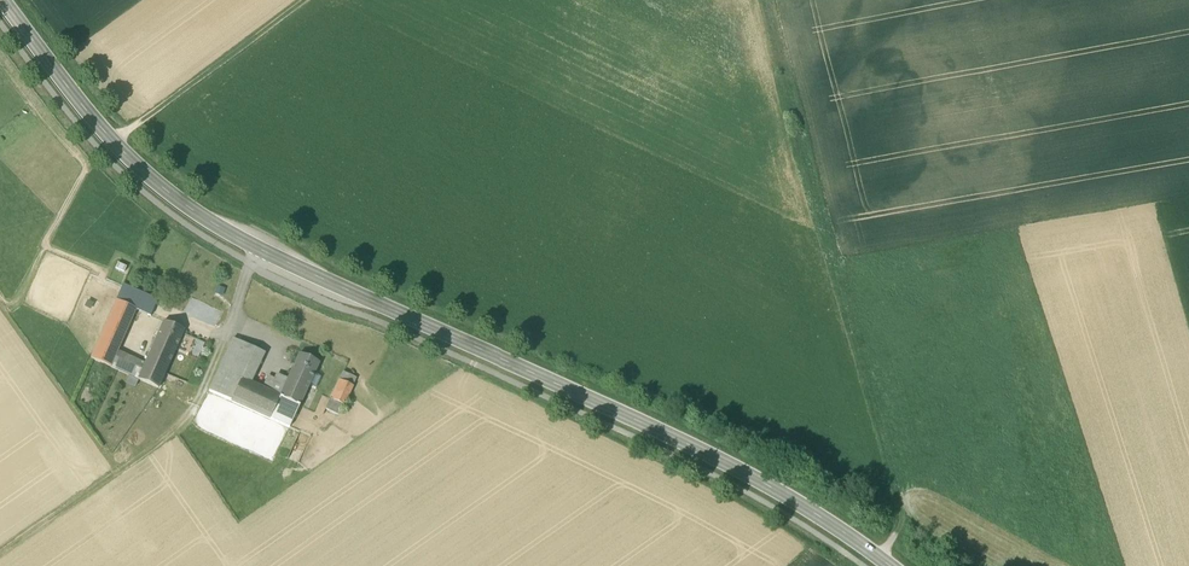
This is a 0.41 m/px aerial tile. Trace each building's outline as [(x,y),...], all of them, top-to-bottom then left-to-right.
[(122,288),(116,301),(135,310),(135,311),(149,318),(156,302),(122,288)] [(90,358),(110,367),(117,351),(135,311),(135,310),(116,301),(90,358)] [(163,321),(153,343),(175,352),(185,330),(163,321)] [(265,355),(233,340),(220,370),(242,380),(252,384),(265,355)] [(175,352),(153,343),(144,363),(137,379),(159,389),(175,352)] [(137,379),(144,363),(117,351),(110,367),(137,379)] [(320,364),(299,355),(291,372),(311,382),(312,382),(320,364)] [(220,370),(209,392),(231,402),(242,380),(220,370)] [(252,384),(242,380),(231,402),(290,429),(311,382),(291,372),(287,381),(278,377),(276,381),(268,378),(263,390),(252,384)] [(343,373),(326,411),(339,417),(356,379),(343,373)]
